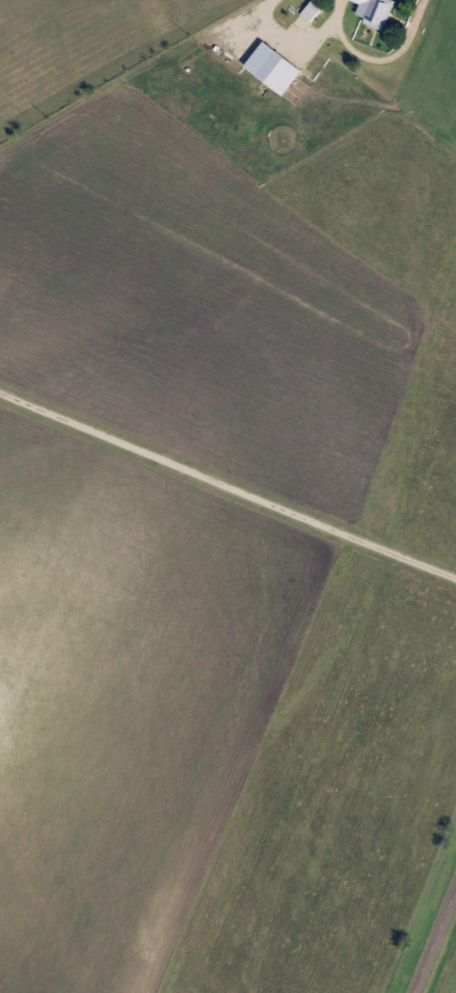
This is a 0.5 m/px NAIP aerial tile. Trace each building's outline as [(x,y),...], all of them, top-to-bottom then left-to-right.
[(353,21),(360,0),(389,0),(379,29),(353,21)]
